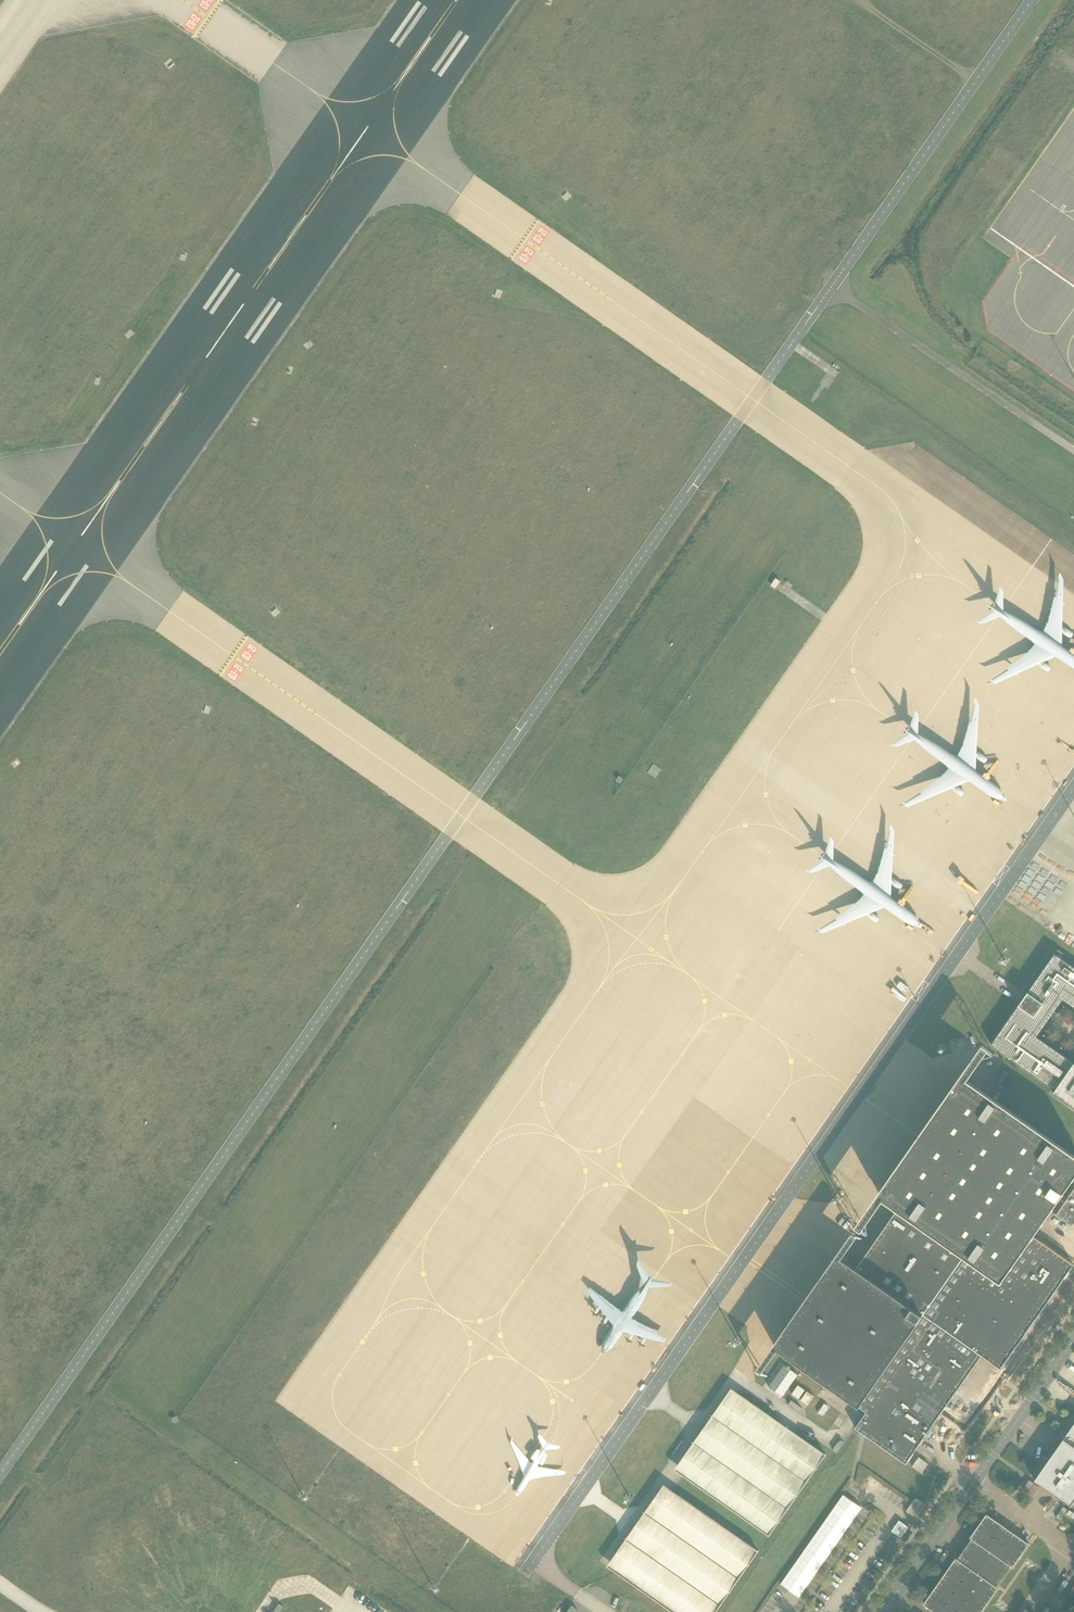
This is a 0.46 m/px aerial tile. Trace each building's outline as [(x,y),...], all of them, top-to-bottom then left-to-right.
[(771,586),(775,589),(780,582),(776,579),(771,586)] [(647,772),(655,778),(661,770),(653,764),(647,772)] [(1055,1090),(1055,1091),(1053,1093),(1073,1108),(1073,1063),(1073,1062),(1036,1037),(1050,1017),(1063,999),(1073,1007),(1073,968),(1071,966),(1068,964),(1065,962),(1055,954),(1025,997),(1020,1004),(991,1045),(1005,1054),(1008,1056),(1022,1066),(1037,1077),(1055,1090)] [(965,1080),(962,1078),(962,1079),(961,1078),(960,1079),(934,1117),(920,1136),(906,1157),(879,1195),(880,1196),(882,1199),(897,1210),(1000,1282),(1032,1236),(1043,1221),(1044,1220),(1058,1200),(1073,1177),(1073,1156),(997,1102),(992,1098),(965,1080)] [(1064,1204),(1056,1215),(1072,1227),(1073,1224),(1073,1189),(1064,1204)] [(1000,1282),(897,1210),(856,1269),(922,1317),(859,1407),(864,1411),(865,1411),(867,1412),(855,1428),(859,1431),(906,1464),(915,1451),(915,1450),(981,1356),(1001,1369),(1063,1280),(1069,1271),(1073,1265),(1041,1242),(1032,1236),(1000,1282)] [(774,1347),(776,1350),(825,1384),(855,1405),(859,1407),(922,1317),(856,1269),(840,1258),(838,1256),(837,1256),(806,1301),(774,1347)] [(798,1385),(792,1394),(799,1399),(805,1390),(798,1385)] [(825,1452),(730,1386),(701,1429),(674,1467),(769,1533),(825,1452)] [(801,1400),(808,1405),(814,1396),(807,1391),(801,1400)] [(818,1413),(822,1416),(828,1406),(824,1404),(818,1413)] [(1064,1439),(1035,1481),(1071,1506),(1073,1501),(1073,1424),(1064,1439)] [(912,1467),(922,1474),(929,1464),(919,1457),(912,1467)] [(1022,1490),(1028,1493),(1034,1484),(1029,1480),(1022,1490)] [(663,1483),(634,1525),(607,1564),(616,1570),(676,1611),(714,1611),(758,1549),(663,1483)] [(1034,1484),(1028,1493),(1032,1497),(1039,1487),(1034,1484)] [(915,1498),(911,1504),(906,1511),(913,1516),(922,1503),(915,1498)] [(971,1537),(970,1538),(971,1539),(957,1559),(955,1558),(923,1604),(935,1611),(981,1611),(998,1588),(996,1587),(1010,1567),(1011,1566),(1012,1567),(1028,1544),(986,1514),(971,1537)]
